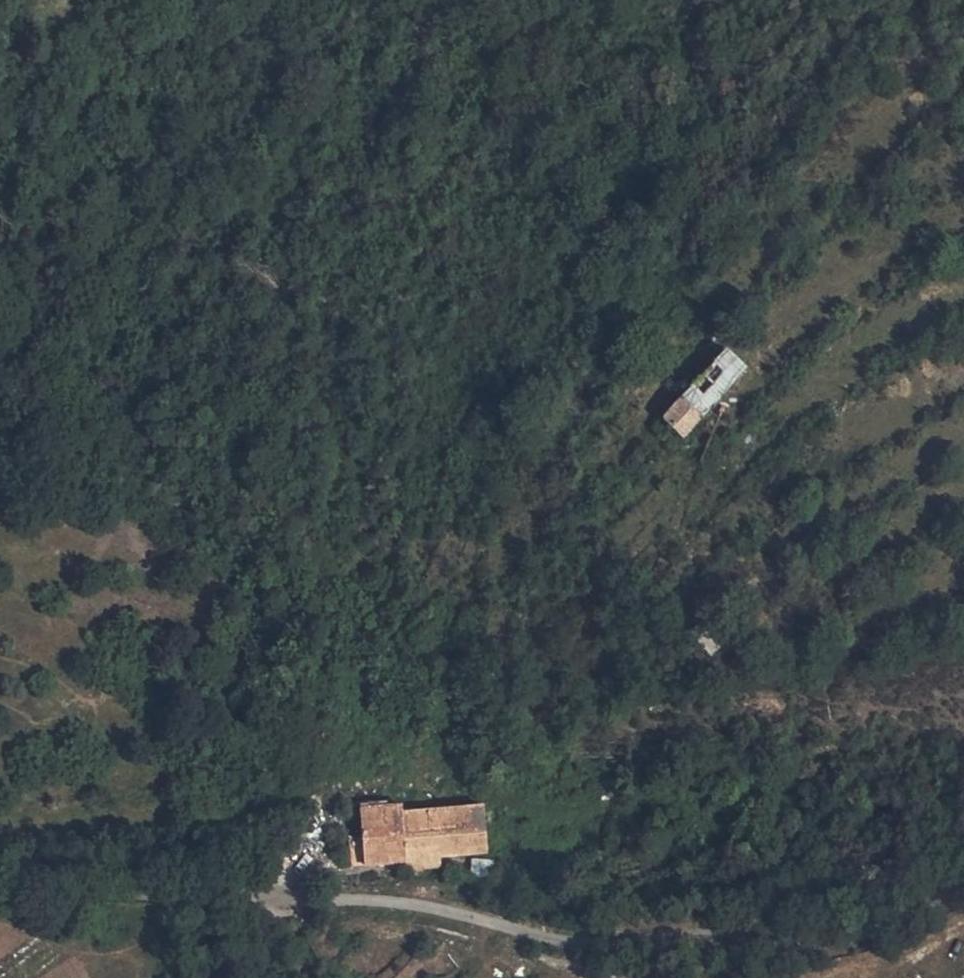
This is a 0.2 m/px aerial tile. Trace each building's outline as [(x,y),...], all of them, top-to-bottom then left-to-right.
[(752,365),(729,344),(668,412),(689,431),(752,365)] [(557,876),(562,824),(477,818),(478,809),(437,806),(435,834),(432,865),(473,868),(474,857),(510,859),(510,872),(557,876)] [(420,833),(417,864),(432,865),(435,834),(420,833)]
